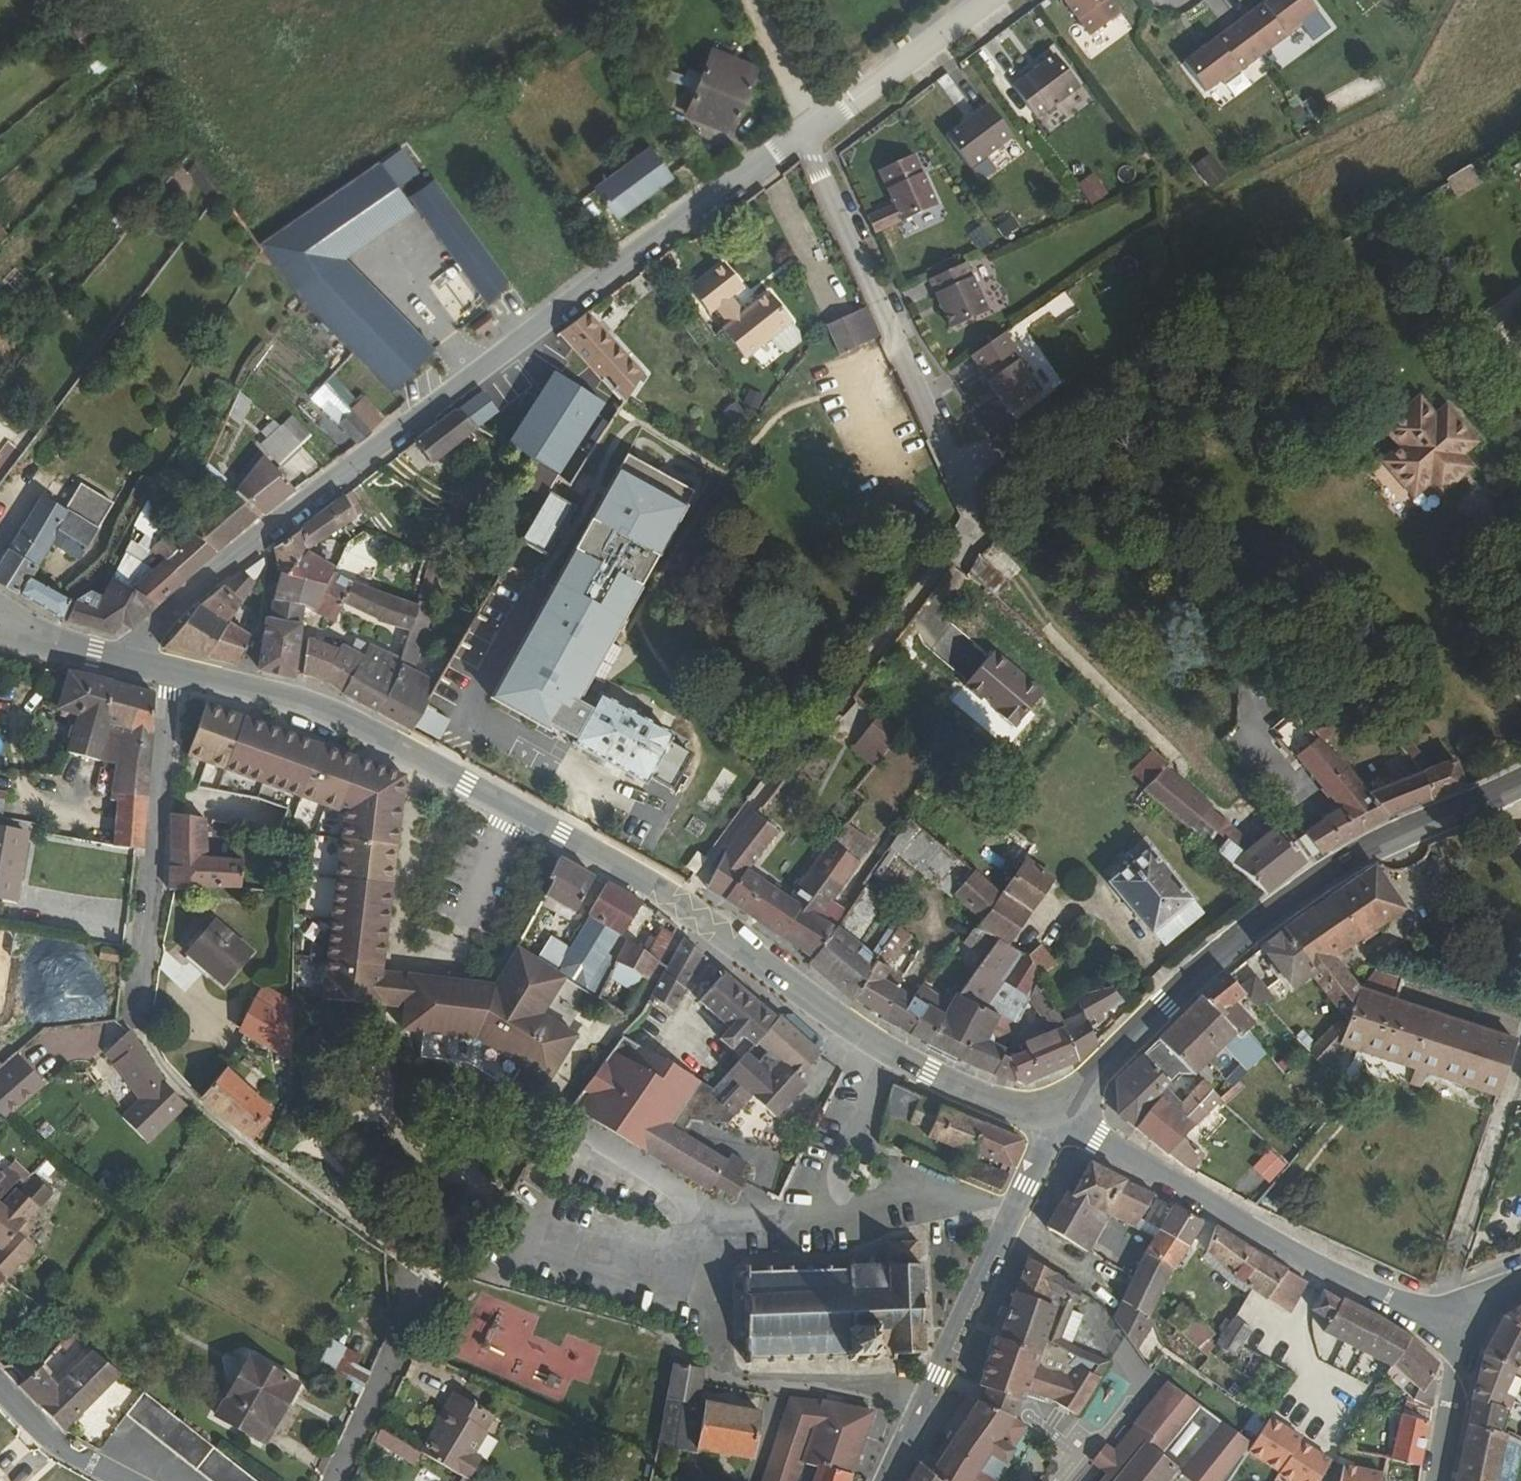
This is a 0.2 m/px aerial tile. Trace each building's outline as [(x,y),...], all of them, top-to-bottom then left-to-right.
[(1118,12),(1108,0),(1060,0),(1087,35),(1118,12)] [(1306,0),(1260,0),(1179,62),(1201,90),(1217,76),(1221,81),(1296,23),(1293,19),(1311,6),(1306,0)] [(744,67),(704,53),(696,78),(681,73),(677,85),(692,92),(685,115),(724,129),(744,67)] [(1052,53),(1009,85),(1033,117),(1076,85),(1052,53)] [(1010,135),(985,103),(950,129),(943,135),(967,167),(1010,135)] [(618,166),(640,196),(668,175),(647,144),(618,166)] [(381,164),(399,187),(420,172),(402,148),(381,164)] [(875,234),(937,205),(913,155),(879,170),(894,204),(868,216),(875,234)] [(304,303),(389,392),(429,354),(414,339),(419,334),(345,258),(415,210),(399,187),(381,164),(379,161),(259,244),(304,303)] [(617,212),(640,196),(618,166),(593,185),(617,212)] [(435,180),(412,197),(491,305),(508,281),(435,180)] [(982,252),(994,244),(983,227),(970,236),(982,252)] [(8,237),(0,228),(0,246),(8,237)] [(985,309),(963,260),(926,277),(948,325),(985,309)] [(730,298),(743,288),(724,264),(691,291),(710,314),(717,308),(729,324),(722,330),(745,360),(770,339),(790,323),(792,322),(769,293),(743,313),(730,298)] [(856,312),(870,342),(881,336),(867,307),(856,312)] [(642,370),(585,309),(555,331),(599,378),(622,402),(642,370)] [(870,342),(856,312),(827,326),(841,355),(870,342)] [(470,325),(477,334),(492,322),(485,313),(470,325)] [(790,323),(770,339),(779,349),(785,352),(800,341),(798,333),(790,323)] [(1032,369),(1005,329),(968,355),(1008,413),(1041,390),(1028,372),(1032,369)] [(429,354),(435,349),(419,334),(414,339),(429,354)] [(554,373),(538,398),(546,403),(562,378),(554,373)] [(326,383),(327,384),(370,431),(384,418),(364,397),(357,403),(331,377),(326,383)] [(538,398),(506,447),(537,465),(548,471),(558,476),(604,404),(562,378),(546,403),(538,398)] [(370,431),(327,384),(313,400),(358,444),(372,433),(370,431)] [(763,396),(751,391),(745,403),(758,409),(763,396)] [(251,402),(240,392),(229,416),(241,425),(251,402)] [(476,429),(498,412),(490,402),(482,392),(456,412),(476,429)] [(1430,481),(1440,493),(1470,467),(1460,455),(1475,442),(1446,409),(1435,419),(1419,400),(1387,429),(1403,447),(1386,462),(1414,494),(1430,481)] [(737,404),(723,412),(733,430),(748,422),(737,404)] [(431,464),(476,429),(456,412),(415,443),(431,464)] [(268,440),(261,446),(279,465),(310,437),(292,417),(277,432),(270,425),(261,433),(268,440)] [(583,691),(693,493),(627,455),(492,699),(549,730),(551,726),(561,732),(583,691)] [(279,503),(295,491),(263,457),(237,492),(263,515),(279,503)] [(1072,457),(1065,465),(1072,471),(1079,464),(1072,457)] [(548,471),(537,465),(526,488),(547,498),(559,477),(548,471)] [(193,535),(217,553),(257,517),(230,492),(229,493),(217,482),(203,495),(215,506),(187,531),(193,535)] [(20,596),(30,579),(51,543),(80,560),(114,504),(81,484),(64,512),(43,499),(0,567),(0,584),(20,596)] [(547,557),(575,508),(550,493),(547,498),(522,541),(547,557)] [(307,550),(356,517),(345,496),(301,529),(302,530),(296,534),(307,550)] [(163,562),(193,535),(187,531),(149,501),(135,527),(158,544),(153,549),(163,562)] [(321,595),(332,574),(335,570),(307,555),(307,550),(296,534),(274,549),(281,574),(321,595)] [(143,581),(169,595),(217,553),(193,535),(163,562),(147,577),(143,581)] [(126,552),(141,561),(147,551),(131,542),(131,543),(126,552)] [(141,561),(126,552),(103,598),(90,592),(75,602),(67,622),(112,635),(122,624),(132,629),(157,606),(132,591),(143,581),(147,577),(148,565),(141,561)] [(243,572),(253,583),(258,574),(264,565),(263,558),(243,572)] [(200,606),(229,624),(253,583),(243,572),(229,583),(221,588),(200,606)] [(334,622),(344,603),(353,585),(332,574),(321,595),(281,574),(274,600),(304,607),(334,622)] [(30,579),(20,596),(62,621),(70,601),(30,579)] [(157,606),(169,595),(143,581),(132,591),(157,606)] [(344,603),(378,620),(386,597),(353,585),(344,603)] [(394,723),(411,732),(434,686),(412,673),(439,590),(422,585),(417,602),(419,602),(417,608),(411,631),(402,661),(377,713),(394,723)] [(411,631),(417,608),(386,597),(378,620),(378,622),(411,631)] [(301,625),(304,607),(274,600),(270,619),(301,625)] [(237,664),(250,637),(229,624),(200,606),(163,648),(207,658),(237,664)] [(276,674),(294,678),(301,625),(270,619),(267,618),(260,670),(276,674)] [(315,679),(324,682),(339,651),(309,640),(307,641),(303,676),(309,676),(315,679)] [(333,687),(343,694),(363,658),(368,648),(357,642),(352,652),(341,646),(339,651),(324,682),(330,684),(333,687)] [(359,703),(377,713),(402,661),(369,646),(368,648),(363,658),(343,694),(359,703)] [(1042,694),(993,652),(964,686),(980,700),(983,697),(998,711),(996,714),(1013,728),(1042,694)] [(92,677),(69,673),(59,709),(62,710),(60,716),(78,721),(68,753),(117,766),(111,801),(118,802),(113,847),(144,850),(155,695),(92,677)] [(618,705),(660,728),(668,713),(659,709),(655,700),(645,694),(636,695),(627,690),(618,705)] [(672,735),(660,728),(618,705),(600,695),(597,699),(583,691),(561,732),(575,740),(573,743),(645,784),(649,778),(673,791),(692,756),(668,742),(672,735)] [(1317,739),(1330,725),(1307,698),(1300,705),(1292,711),(1316,739),(1317,739)] [(889,714),(876,703),(871,711),(883,721),(889,714)] [(381,972),(405,777),(371,764),(335,751),(268,727),(206,705),(188,756),(339,811),(340,808),(345,810),(323,999),(377,1006),(381,972)] [(1351,837),(1387,817),(1369,794),(1349,769),(1317,739),(1316,739),(1292,711),(1273,728),(1280,737),(1276,740),(1290,756),(1294,753),(1340,809),(1305,834),(1306,837),(1320,853),(1351,837)] [(870,728),(851,749),(873,769),(892,748),(870,728)] [(1169,764),(1142,738),(1136,746),(1147,759),(1134,772),(1148,786),(1153,781),(1169,764)] [(1430,800),(1465,787),(1454,761),(1423,774),(1430,800)] [(717,766),(698,807),(716,815),(735,774),(717,766)] [(1408,809),(1430,800),(1423,774),(1369,794),(1387,817),(1408,809)] [(1244,854),(1153,781),(1148,786),(1143,790),(1190,829),(1190,828),(1218,852),(1217,852),(1265,894),(1291,874),(1305,862),(1320,853),(1306,837),(1291,846),(1276,828),(1244,854)] [(777,831),(755,814),(747,825),(769,842),(777,831)] [(205,821),(171,817),(169,891),(203,888),(241,888),(243,862),(206,859),(205,821)] [(874,875),(901,894),(918,869),(984,922),(1002,895),(975,870),(973,872),(909,819),(901,831),(889,848),(891,850),(889,852),(884,860),(874,875)] [(748,870),(769,842),(747,825),(724,854),(748,870)] [(855,832),(846,825),(832,843),(860,862),(869,850),(852,837),(855,832)] [(889,848),(901,831),(894,826),(880,846),(889,852),(891,850),(889,848)] [(14,900),(27,834),(0,829),(0,898),(14,900)] [(855,832),(852,837),(869,850),(873,844),(855,832)] [(832,843),(813,867),(842,887),(860,862),(832,843)] [(889,852),(880,846),(874,854),(884,860),(889,852)] [(1193,900),(1149,848),(1108,882),(1152,934),(1154,932),(1163,944),(1200,913),(1190,901),(1193,900)] [(748,870),(724,854),(712,878),(731,890),(748,870)] [(697,881),(710,863),(703,857),(691,876),(697,881)] [(574,913),(595,878),(584,872),(560,858),(548,879),(553,882),(545,896),(574,913)] [(975,929),(999,940),(1007,945),(1054,879),(1027,860),(1002,895),(984,922),(975,929)] [(801,883),(789,898),(790,898),(784,906),(795,915),(779,935),(798,948),(813,958),(836,928),(848,912),(832,901),(842,887),(813,867),(806,876),(801,883)] [(1385,881),(1375,868),(1279,934),(1310,974),(1343,1016),(1358,989),(1333,957),(1403,909),(1385,881)] [(789,898),(748,870),(731,890),(725,900),(747,915),(779,935),(795,915),(784,906),(790,898),(789,898)] [(731,890),(712,878),(706,888),(725,900),(731,890)] [(577,937),(608,956),(640,903),(624,894),(606,884),(577,937)] [(890,904),(865,888),(848,912),(836,928),(813,958),(809,963),(810,966),(831,984),(851,1000),(852,1001),(854,1000),(856,997),(876,961),(877,960),(871,956),(861,947),(890,904)] [(574,913),(545,896),(540,905),(568,920),(570,920),(574,913)] [(224,985),(252,953),(215,921),(189,952),(212,973),(211,974),(224,985)] [(647,954),(659,962),(673,935),(662,928),(647,954)] [(894,960),(910,936),(898,928),(895,933),(889,929),(871,956),(877,960),(880,954),(894,960)] [(975,929),(965,942),(986,958),(999,940),(975,929)] [(1310,974),(1279,934),(1262,948),(1293,988),(1310,974)] [(682,941),(673,935),(659,962),(667,967),(682,941)] [(554,972),(569,948),(556,939),(553,944),(541,936),(529,956),(554,972)] [(684,987),(703,954),(684,937),(682,941),(667,967),(651,997),(673,1013),(686,989),(684,987)] [(975,1067),(993,1074),(1002,1055),(1005,1049),(992,1043),(992,1039),(992,1036),(991,1034),(1000,1016),(1009,1020),(1015,1008),(1005,1004),(1027,957),(1007,945),(999,940),(986,958),(959,995),(956,994),(953,1000),(945,1015),(927,1006),(910,1035),(957,1058),(975,1067)] [(639,996),(659,962),(647,954),(628,941),(609,978),(639,996)] [(1030,959),(1038,974),(1055,965),(1041,947),(1027,957),(1030,959)] [(542,1015),(565,978),(554,972),(529,956),(518,949),(509,963),(503,973),(495,986),(489,995),(408,986),(405,1009),(402,1030),(423,1032),(420,1058),(468,1064),(509,1089),(522,1067),(547,1083),(577,1036),(542,1015)] [(1030,997),(1039,977),(1038,974),(1030,959),(1027,957),(1005,1004),(1015,1008),(1023,1012),(1030,997)] [(880,1018),(882,1019),(901,989),(899,988),(902,981),(889,970),(891,968),(876,961),(856,997),(871,1007),(882,1015),(880,1018)] [(1360,990),(1396,1001),(1403,979),(1375,970),(1360,990)] [(598,999),(608,980),(594,971),(582,989),(598,999)] [(408,986),(489,995),(495,986),(381,972),(377,1006),(405,1009),(408,986)] [(754,1045),(777,1020),(758,1004),(724,974),(700,1002),(730,1028),(720,1039),(732,1050),(744,1037),(754,1045)] [(1240,988),(1228,975),(1202,996),(1240,1037),(1247,1031),(1254,1025),(1233,1003),(1245,994),(1240,988)] [(1024,1085),(1078,1062),(1062,1022),(1056,1010),(1039,977),(1030,997),(1041,1014),(1053,1032),(1026,1043),(1028,1051),(1008,1058),(1002,1055),(993,1074),(1016,1082),(1024,1085)] [(1254,977),(1240,988),(1245,994),(1258,1009),(1265,1002),(1266,1003),(1272,998),(1254,977)] [(292,1024),(292,1002),(263,985),(253,1000),(292,1024)] [(914,997),(927,1006),(945,1015),(953,1000),(947,996),(944,1001),(922,985),(914,997)] [(913,996),(901,989),(882,1019),(894,1027),(913,996)] [(1079,1062),(1097,1044),(1090,1027),(1105,1018),(1102,1013),(1122,1001),(1110,989),(1088,995),(1076,1000),(1083,1014),(1062,1022),(1078,1062),(1079,1062)] [(1360,990),(1358,989),(1343,1016),(1316,1045),(1308,1053),(1324,1066),(1341,1044),(1380,1057),(1398,1002),(1396,1001),(1360,990)] [(904,1031),(910,1035),(927,1006),(914,997),(913,996),(894,1027),(896,1028),(898,1026),(904,1031)] [(1116,1081),(1118,1114),(1135,1128),(1156,1100),(1165,1090),(1179,1074),(1194,1075),(1224,1044),(1242,1063),(1226,1081),(1230,1084),(1262,1048),(1247,1031),(1240,1037),(1202,996),(1116,1081)] [(242,1022),(245,1033),(282,1054),(282,1067),(292,1066),(292,1024),(253,1000),(242,1022)] [(1437,1015),(1398,1002),(1380,1057),(1415,1069),(1419,1070),(1437,1015)] [(992,1043),(1005,1049),(1023,1012),(1015,1008),(1009,1020),(1000,1016),(991,1034),(992,1036),(992,1039),(992,1043)] [(786,1015),(782,1020),(819,1053),(823,1048),(823,1041),(808,1027),(793,1014),(786,1015)] [(1515,1040),(1437,1015),(1419,1070),(1436,1075),(1497,1095),(1515,1040)] [(779,1018),(777,1020),(754,1045),(738,1060),(712,1089),(701,1082),(679,1115),(683,1118),(685,1116),(695,1122),(729,1126),(752,1098),(776,1118),(805,1084),(799,1079),(820,1054),(819,1053),(782,1020),(779,1018)] [(143,1137),(180,1097),(156,1077),(144,1057),(129,1033),(125,1029),(99,1050),(112,1060),(135,1093),(118,1112),(143,1137)] [(571,1107),(651,1156),(673,1124),(679,1115),(701,1082),(623,1037),(571,1107)] [(22,1059),(17,1053),(0,1067),(0,1079),(22,1059)] [(22,1059),(0,1079),(0,1114),(5,1118),(44,1084),(22,1059)] [(834,1093),(844,1073),(834,1065),(820,1081),(834,1093)] [(270,1110),(226,1069),(200,1099),(214,1112),(246,1136),(265,1116),(270,1110)] [(1419,1070),(1415,1069),(1411,1082),(1431,1088),(1436,1075),(1419,1070)] [(276,1091),(288,1092),(288,1080),(277,1080),(276,1091)] [(1156,1100),(1135,1128),(1168,1156),(1191,1172),(1204,1155),(1183,1138),(1221,1100),(1203,1081),(1193,1091),(1182,1104),(1165,1090),(1156,1100)] [(928,1137),(971,1155),(983,1125),(944,1108),(893,1086),(886,1115),(931,1129),(928,1137)] [(675,1130),(685,1136),(695,1122),(685,1116),(683,1118),(679,1115),(673,1124),(678,1126),(675,1130)] [(251,1140),(269,1119),(265,1116),(246,1136),(251,1140)] [(685,1136),(675,1130),(678,1126),(673,1124),(651,1156),(709,1192),(723,1170),(727,1162),(726,1161),(685,1136)] [(981,1153),(1012,1167),(1022,1143),(1021,1140),(1004,1133),(983,1125),(971,1155),(978,1158),(981,1153)] [(1251,1170),(1271,1188),(1290,1168),(1270,1150),(1251,1170)] [(727,1162),(723,1170),(736,1178),(744,1164),(730,1155),(726,1161),(727,1162)] [(962,1176),(1001,1192),(1009,1175),(969,1160),(962,1176)] [(24,1182),(31,1176),(16,1161),(9,1168),(20,1179),(24,1182)] [(1073,1194),(1072,1195),(1107,1214),(1126,1179),(1091,1163),(1073,1194)] [(753,1185),(782,1198),(791,1178),(763,1165),(753,1185)] [(0,1175),(0,1200),(20,1179),(9,1168),(1,1175),(0,1175)] [(20,1263),(25,1264),(34,1253),(34,1248),(17,1233),(53,1193),(34,1177),(21,1192),(17,1189),(2,1205),(0,1204),(0,1248),(20,1263)] [(1155,1195),(1126,1179),(1107,1214),(1135,1229),(1140,1219),(1155,1195)] [(1069,1192),(1046,1228),(1087,1252),(1107,1214),(1072,1195),(1073,1194),(1069,1192)] [(1174,1205),(1163,1224),(1191,1242),(1205,1221),(1200,1218),(1199,1220),(1174,1205)] [(1140,1219),(1135,1229),(1154,1239),(1160,1230),(1140,1219)] [(1154,1239),(1145,1253),(1172,1271),(1174,1272),(1191,1242),(1163,1224),(1160,1230),(1154,1239)] [(1252,1250),(1215,1227),(1207,1251),(1234,1278),(1252,1250)] [(743,1268),(742,1274),(748,1274),(749,1289),(744,1290),(744,1295),(749,1295),(752,1329),(747,1329),(748,1337),(752,1336),(753,1349),(748,1349),(748,1355),(752,1355),(752,1360),(758,1360),(758,1354),(775,1353),(775,1356),(781,1357),(781,1352),(793,1351),(793,1355),(799,1355),(799,1350),(815,1349),(815,1353),(821,1353),(821,1349),(836,1349),(835,1353),(841,1353),(841,1348),(857,1347),(857,1351),(874,1353),(875,1351),(885,1350),(885,1345),(893,1345),(893,1347),(899,1348),(899,1344),(916,1343),(916,1347),(922,1347),(922,1344),(927,1344),(927,1337),(922,1337),(921,1319),(925,1319),(924,1312),(920,1311),(920,1289),(924,1289),(924,1282),(919,1282),(918,1262),(923,1262),(923,1255),(917,1255),(917,1244),(923,1237),(920,1234),(916,1239),(889,1240),(885,1236),(881,1238),(889,1245),(889,1252),(886,1252),(886,1258),(875,1260),(875,1253),(869,1253),(869,1260),(854,1260),(854,1254),(848,1254),(848,1261),(832,1262),(832,1258),(825,1258),(825,1263),(813,1264),(813,1259),(808,1259),(808,1264),(798,1264),(798,1260),(791,1260),(791,1266),(775,1266),(774,1262),(766,1262),(766,1267),(752,1268),(752,1263),(747,1263),(747,1268),(743,1268)] [(5,1279),(20,1263),(0,1248),(0,1275),(5,1279)] [(1257,1253),(1252,1250),(1234,1278),(1243,1284),(1251,1271),(1247,1268),(1257,1253)] [(1172,1271),(1145,1253),(1113,1319),(1136,1351),(1155,1322),(1149,1318),(1172,1271)] [(1247,1268),(1251,1271),(1243,1284),(1267,1300),(1287,1271),(1257,1253),(1247,1268)] [(1029,1258),(1016,1291),(1040,1301),(1041,1298),(1045,1300),(1049,1297),(1059,1302),(1061,1297),(1075,1304),(1080,1291),(1062,1281),(1063,1279),(1029,1258)] [(1308,1282),(1287,1271),(1268,1299),(1290,1312),(1308,1282)] [(1016,1291),(999,1338),(1006,1340),(1040,1352),(1056,1307),(1040,1301),(1016,1291)] [(1324,1291),(1313,1310),(1330,1321),(1324,1331),(1392,1366),(1410,1339),(1375,1315),(1342,1299),(1342,1301),(1324,1291)] [(999,1355),(988,1389),(1020,1400),(1022,1401),(1026,1390),(1056,1400),(1054,1402),(1077,1416),(1109,1362),(1082,1351),(1061,1338),(1075,1304),(1061,1297),(1059,1302),(1049,1297),(1045,1300),(1041,1298),(1040,1301),(1056,1307),(1040,1352),(1006,1340),(1003,1349),(1007,1351),(1005,1357),(999,1355)] [(1204,1343),(1214,1334),(1199,1319),(1180,1306),(1169,1321),(1178,1330),(1196,1346),(1199,1349),(1204,1343)] [(1505,1317),(1520,1325),(1520,1306),(1505,1317)] [(588,1384),(604,1347),(563,1330),(559,1342),(535,1332),(542,1315),(523,1308),(513,1334),(475,1319),(461,1352),(497,1367),(498,1363),(553,1386),(558,1372),(588,1384)] [(1505,1317),(1484,1356),(1516,1369),(1513,1376),(1520,1380),(1520,1366),(1519,1365),(1520,1361),(1520,1325),(1505,1317)] [(1222,1338),(1221,1346),(1237,1356),(1242,1347),(1251,1329),(1234,1319),(1222,1338)] [(1178,1330),(1171,1339),(1188,1355),(1196,1346),(1178,1330)] [(980,1386),(988,1389),(999,1355),(1005,1357),(1007,1351),(1003,1349),(1006,1340),(999,1338),(996,1337),(980,1386)] [(1392,1366),(1386,1374),(1402,1389),(1410,1381),(1420,1390),(1414,1400),(1432,1408),(1436,1380),(1431,1378),(1439,1366),(1410,1339),(1392,1366)] [(57,1425),(61,1427),(114,1366),(84,1342),(50,1380),(33,1363),(16,1383),(57,1425)] [(329,1366),(358,1381),(364,1367),(351,1360),(355,1351),(341,1343),(329,1366)] [(1204,1343),(1199,1349),(1205,1354),(1210,1349),(1204,1343)] [(1242,1347),(1237,1356),(1249,1362),(1242,1373),(1252,1380),(1265,1359),(1242,1347)] [(253,1435),(287,1378),(241,1351),(207,1408),(253,1435)] [(1474,1400),(1506,1408),(1509,1409),(1514,1397),(1520,1400),(1520,1380),(1513,1376),(1516,1369),(1484,1356),(1472,1400),(1474,1400)] [(676,1362),(662,1440),(762,1456),(768,1407),(701,1398),(704,1380),(706,1366),(676,1362)] [(1174,1469),(1188,1480),(1229,1480),(1230,1480),(1236,1470),(1252,1445),(1168,1383),(1114,1452),(1113,1453),(1121,1459),(1107,1476),(1103,1480),(1165,1480),(1174,1469)] [(141,1387),(122,1410),(213,1480),(259,1480),(141,1387)] [(988,1389),(982,1403),(1015,1415),(1020,1400),(988,1389)] [(424,1450),(461,1472),(469,1476),(481,1455),(475,1451),(488,1429),(484,1427),(492,1413),(456,1390),(446,1406),(450,1409),(443,1422),(440,1421),(424,1450)] [(822,1401),(788,1394),(788,1419),(803,1424),(797,1447),(809,1450),(822,1401)] [(1410,1395),(1404,1415),(1430,1421),(1432,1408),(1414,1400),(1410,1395)] [(1506,1408),(1474,1400),(1469,1425),(1500,1432),(1504,1414),(1506,1408)] [(822,1401),(809,1450),(807,1459),(823,1464),(853,1472),(868,1415),(822,1401)] [(931,1473),(940,1480),(998,1480),(1010,1464),(1005,1461),(1027,1425),(1014,1416),(1015,1415),(982,1403),(978,1401),(931,1473)] [(1403,1414),(1392,1461),(1421,1466),(1430,1421),(1404,1415),(1403,1414)] [(1270,1418),(1252,1445),(1247,1452),(1279,1473),(1278,1475),(1287,1480),(1319,1480),(1331,1462),(1299,1442),(1301,1439),(1270,1418)] [(380,1423),(374,1435),(415,1461),(422,1448),(380,1423)] [(1469,1425),(1457,1480),(1456,1480),(1498,1480),(1508,1434),(1500,1432),(1469,1425)] [(1508,1434),(1498,1480),(1511,1480),(1520,1440),(1514,1437),(1508,1434)] [(1106,1446),(1092,1464),(1107,1476),(1121,1459),(1113,1453),(1114,1452),(1106,1446)] [(931,1473),(920,1463),(910,1480),(940,1480),(931,1473)] [(823,1464),(816,1480),(852,1480),(855,1472),(853,1472),(823,1464)] [(1384,1474),(1345,1465),(1341,1480),(1382,1480),(1384,1474)] [(1230,1480),(1242,1480),(1245,1472),(1236,1470),(1230,1480)]
